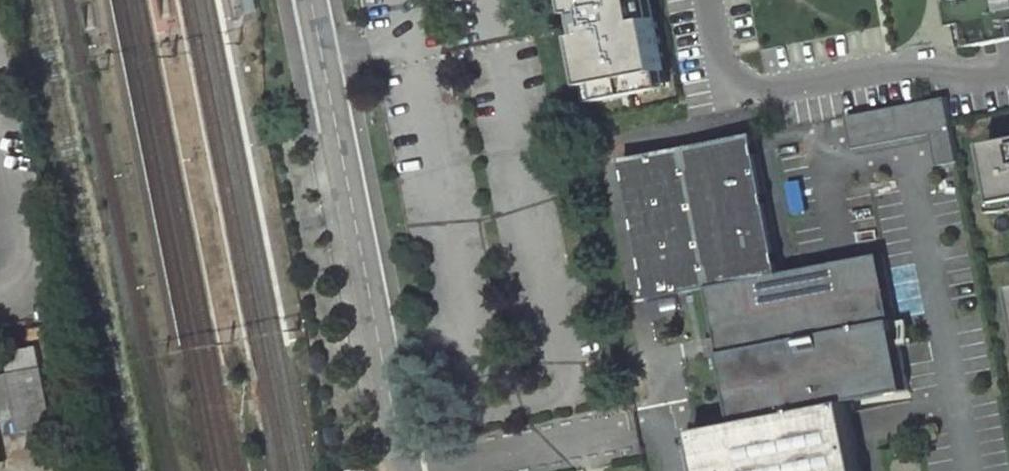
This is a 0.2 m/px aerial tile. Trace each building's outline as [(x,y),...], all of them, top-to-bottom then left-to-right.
[(603,100),(677,85),(662,16),(656,17),(652,0),(583,0),(603,100)] [(968,37),(980,35),(982,44),(1008,39),(1008,0),(960,0),(968,37)] [(947,97),(848,115),(854,148),(933,133),(939,165),(959,162),(947,97)] [(909,388),(882,254),(783,273),(755,132),(622,158),(650,298),(711,286),(720,335),(705,338),(708,354),(724,351),(737,422),(848,400),(909,388)] [(988,142),(998,189),(1000,200),(1008,198),(1008,138),(988,142)] [(998,189),(992,191),(996,212),(1008,209),(1008,198),(1000,200),(998,189)] [(38,346),(8,350),(18,429),(48,425),(38,346)] [(848,400),(737,422),(698,430),(705,470),(862,470),(848,400)]
